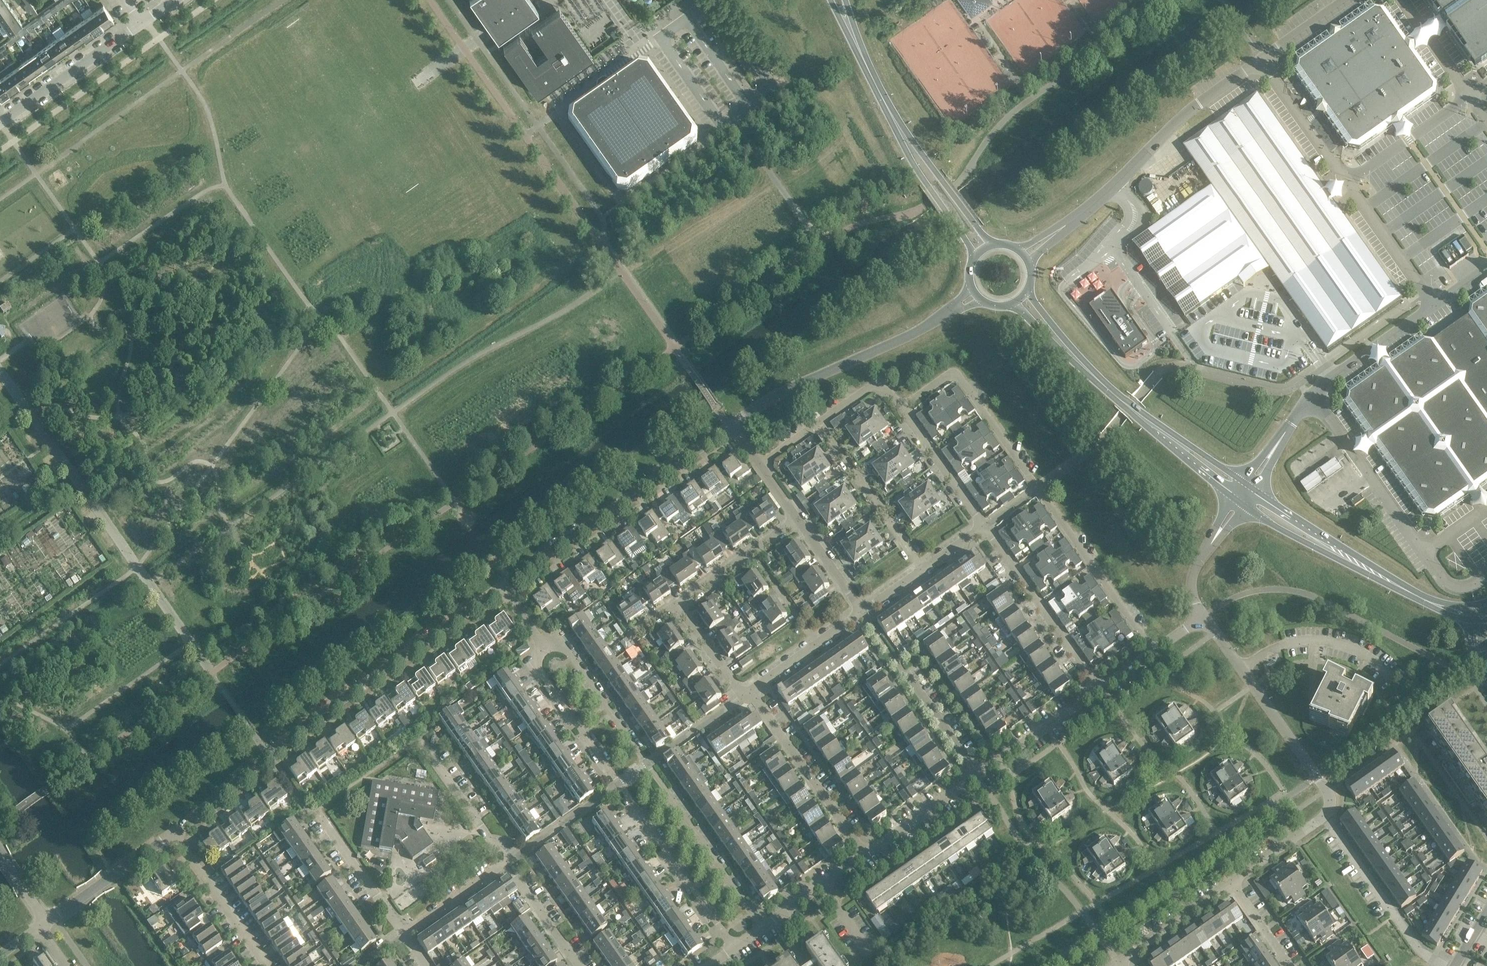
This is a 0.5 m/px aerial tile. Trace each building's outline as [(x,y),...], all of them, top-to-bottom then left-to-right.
[(3,0),(2,0),(0,2),(0,14),(10,7),(7,3),(6,4),(3,0)] [(479,12),(498,38),(538,10),(531,0),(470,0),(479,12)] [(971,14),(990,1),(989,0),(962,0),(971,14)] [(1471,61),(1482,63),(1486,59),(1486,0),(1428,0),(1471,61)] [(37,13),(31,5),(26,9),(28,11),(30,10),(34,15),(37,13)] [(103,5),(93,12),(103,26),(104,28),(111,23),(110,21),(113,19),(103,5)] [(10,7),(0,14),(0,21),(3,25),(14,16),(11,12),(13,11),(10,7)] [(559,7),(530,27),(547,51),(536,58),(519,35),(503,46),(537,94),(592,55),(559,7)] [(1297,61),(1295,72),(1318,104),(1323,105),(1327,110),(1326,116),(1349,147),(1359,149),(1435,96),(1437,85),(1383,10),(1373,8),(1341,30),(1340,36),(1334,40),(1329,39),(1297,61)] [(103,26),(93,12),(84,19),(94,33),(103,26)] [(18,21),(14,16),(3,25),(9,33),(22,24),(19,20),(18,21)] [(95,34),(94,33),(84,19),(75,25),(85,39),(87,38),(88,39),(95,34)] [(85,39),(75,25),(65,32),(75,46),(85,39)] [(75,46),(65,32),(56,38),(66,52),(75,46)] [(66,52),(56,38),(46,45),(56,59),(66,52)] [(56,59),(46,45),(37,52),(47,66),(56,59)] [(47,66),(37,52),(28,58),(38,72),(47,66)] [(38,72),(28,58),(18,65),(28,79),(38,72)] [(15,60),(5,66),(9,71),(19,85),(20,87),(27,82),(26,81),(28,79),(18,65),(15,60)] [(649,64),(640,63),(615,81),(617,83),(612,86),(610,83),(606,86),(604,82),(601,84),(603,88),(600,90),(602,93),(597,96),(596,94),(570,111),(569,121),(605,172),(618,190),(627,192),(696,143),(698,134),(685,116),(649,64)] [(9,71),(0,78),(10,92),(19,85),(9,71)] [(10,92),(0,78),(0,98),(0,99),(3,97),(4,99),(11,94),(10,92)] [(1251,270),(1264,261),(1327,350),(1401,298),(1343,216),(1317,179),(1257,94),(1218,121),(1183,146),(1211,187),(1202,193),(1187,204),(1133,242),(1185,316),(1251,270)] [(1472,248),(1465,238),(1459,242),(1466,252),(1472,248)] [(1148,343),(1144,338),(1146,337),(1143,332),(1141,334),(1130,318),(1132,317),(1129,312),(1127,314),(1111,291),(1089,307),(1126,358),(1148,343)] [(1470,306),(1468,317),(1433,342),(1423,340),(1391,362),(1390,367),(1384,371),(1379,371),(1347,393),(1345,404),(1368,435),(1373,436),(1377,442),(1376,447),(1425,517),(1435,518),(1467,496),(1468,491),(1474,487),(1479,488),(1486,482),(1486,418),(1486,417),(1486,294),(1470,306)] [(8,303),(0,308),(0,309),(3,313),(11,308),(8,303)] [(937,393),(933,396),(945,413),(966,399),(965,397),(964,397),(961,393),(962,392),(958,387),(951,391),(954,395),(954,398),(950,401),(947,400),(944,396),(941,398),(937,393)] [(945,413),(933,396),(928,399),(932,404),(930,406),(933,411),(932,414),(928,416),(925,416),(922,412),(916,416),(921,424),(922,423),(924,425),(923,426),(924,428),(945,413)] [(968,401),(966,399),(945,413),(958,431),(962,428),(958,422),(961,420),(958,416),(959,413),(962,411),(966,411),(968,415),(975,411),(970,403),(969,404),(967,402),(968,401)] [(859,407),(854,410),(867,429),(881,419),(875,410),(867,415),(864,410),(862,411),(859,407)] [(867,429),(854,410),(849,413),(852,418),(850,420),(854,425),(846,430),(853,439),(867,429)] [(958,431),(945,413),(924,428),(926,430),(927,430),(929,432),(928,433),(933,440),(939,436),(937,432),(937,429),(941,426),(944,427),(947,431),(950,429),(954,434),(958,431)] [(831,423),(830,423),(834,429),(840,425),(836,419),(831,423)] [(888,428),(881,419),(867,429),(880,448),(885,444),(882,440),(884,438),(880,433),(888,428)] [(966,434),(962,428),(958,431),(970,449),(991,434),(990,432),(989,433),(985,427),(986,426),(983,422),(976,427),(979,431),(979,434),(975,436),(972,436),(969,432),(966,434)] [(880,448),(867,429),(853,439),(859,448),(867,443),(870,448),(872,446),(875,451),(880,448)] [(970,449),(958,431),(954,434),(958,440),(955,442),(958,446),(957,449),(953,452),(950,451),(947,447),(941,452),(946,459),(947,458),(949,461),(948,461),(949,464),(970,449)] [(993,437),(991,434),(970,449),(983,467),(987,464),(983,458),(986,456),(983,452),(984,449),(987,446),(990,447),(993,451),(1000,446),(995,439),(994,440),(992,437),(993,437)] [(888,449),(885,444),(880,448),(894,466),(908,456),(901,447),(894,453),(890,447),(888,449)] [(801,447),(796,451),(809,470),(823,460),(817,451),(810,456),(806,451),(804,452),(801,447)] [(894,466),(880,448),(875,451),(879,456),(877,457),(880,462),(873,467),(879,476),(894,466)] [(983,467),(970,449),(949,464),(951,466),(952,465),(954,468),(953,468),(958,476),(964,471),(962,467),(962,464),(966,461),(969,462),(972,466),(975,464),(978,470),(979,470),(983,467)] [(723,466),(731,478),(735,475),(738,480),(750,471),(736,451),(730,456),(733,459),(723,466)] [(809,470),(796,451),(791,454),(794,459),(792,460),(796,465),(789,470),(795,480),(809,470)] [(914,466),(908,456),(894,466),(907,485),(912,482),(908,477),(910,476),(907,471),(914,466)] [(991,469),(987,464),(983,467),(995,484),(1016,470),(1015,467),(1014,468),(1012,466),(1013,465),(1008,458),(1001,462),(1004,466),(1004,469),(1000,472),(997,471),(994,467),(991,469)] [(830,469),(823,460),(809,470),(823,488),(827,485),(824,480),(826,479),(823,474),(830,469)] [(709,470),(711,474),(702,481),(710,493),(714,490),(717,495),(729,486),(715,466),(709,470)] [(907,485),(894,466),(879,476),(886,486),(893,480),(897,485),(899,484),(902,489),(907,485)] [(995,484),(983,467),(979,470),(978,470),(977,471),(981,477),(980,477),(983,482),(982,485),(978,487),(975,487),(972,483),(966,487),(971,495),(972,494),(974,496),(973,497),(974,499),(995,484)] [(823,488),(809,470),(795,480),(802,489),(809,483),(812,489),(814,487),(818,492),(823,488)] [(1018,472),(1016,470),(995,484),(1008,502),(1014,498),(1010,492),(1011,491),(1008,487),(1009,484),(1012,482),(1015,482),(1018,486),(1025,482),(1020,474),(1019,475),(1017,473),(1018,472)] [(1327,481),(1320,470),(1315,473),(1323,484),(1327,481)] [(762,481),(758,476),(754,478),(758,484),(762,481)] [(691,489),(682,495),(681,496),(688,507),(687,508),(692,514),(697,510),(696,509),(708,501),(694,481),(688,485),(691,489)] [(915,487),(912,482),(907,485),(920,504),(934,494),(928,485),(920,490),(917,485),(915,487)] [(1008,502),(995,484),(974,499),(976,501),(977,501),(979,503),(978,504),(983,511),(989,507),(987,503),(987,499),(991,497),(994,497),(997,502),(999,500),(1004,505),(1008,502)] [(831,490),(827,485),(823,488),(836,507),(850,497),(844,488),(836,493),(833,488),(831,490)] [(920,504),(907,485),(902,489),(905,493),(903,495),(907,500),(899,505),(906,514),(920,504)] [(836,507),(823,488),(818,492),(821,496),(819,498),(823,503),(815,508),(822,517),(836,507)] [(941,503),(934,494),(920,504),(933,523),(938,519),(935,515),(937,513),(933,508),(941,503)] [(1361,494),(1351,502),(1354,507),(1364,499),(1361,494)] [(670,504),(661,510),(660,511),(668,522),(671,519),(675,524),(680,521),(683,526),(688,522),(690,521),(691,520),(673,495),(667,500),(670,504)] [(764,506),(758,510),(768,524),(777,518),(774,514),(779,511),(768,495),(762,500),(764,506)] [(856,506),(850,497),(836,507),(849,526),(854,523),(851,518),(853,516),(849,511),(856,506)] [(714,506),(713,507),(717,512),(722,509),(718,503),(714,506)] [(1021,508),(1015,512),(1028,530),(1049,516),(1047,513),(1046,514),(1044,512),(1045,511),(1040,503),(1034,508),(1036,512),(1036,515),(1032,518),(1029,517),(1026,513),(1025,514),(1021,508)] [(933,523),(920,504),(906,514),(912,523),(920,518),(923,523),(925,522),(928,526),(933,523)] [(849,526),(836,507),(822,517),(828,526),(835,521),(839,526),(841,525),(844,529),(849,526)] [(670,535),(652,510),(646,515),(648,519),(639,526),(647,537),(651,534),(657,544),(670,535)] [(768,524),(758,510),(753,514),(747,510),(741,514),(752,529),(757,526),(760,530),(768,524)] [(1028,530),(1015,512),(1011,515),(1015,521),(1012,523),(1015,527),(1014,530),(1011,533),(1008,532),(1005,528),(998,533),(1004,540),(1006,542),(1005,543),(1007,545),(1028,530)] [(752,529),(741,514),(736,518),(735,518),(736,519),(737,525),(732,528),(742,543),(750,537),(747,533),(752,529)] [(1050,518),(1049,516),(1028,530),(1040,548),(1045,545),(1041,539),(1043,537),(1041,533),(1041,530),(1045,528),(1048,528),(1051,532),(1057,528),(1052,520),(1051,521),(1049,518),(1050,518)] [(857,527),(854,523),(849,526),(862,545),(876,535),(870,526),(863,531),(859,526),(857,527)] [(721,529),(717,524),(711,528),(715,533),(726,548),(730,545),(733,549),(742,543),(732,528),(726,532),(721,529)] [(628,533),(618,540),(632,561),(648,549),(631,525),(625,530),(628,533)] [(862,545),(849,526),(844,529),(847,534),(845,535),(849,540),(842,546),(848,555),(862,545)] [(1040,548),(1028,530),(1007,545),(1008,547),(1009,547),(1011,549),(1010,550),(1015,557),(1022,553),(1019,548),(1019,545),(1023,543),(1026,543),(1029,547),(1032,545),(1036,551),(1040,548)] [(726,548),(715,533),(709,537),(711,543),(705,547),(715,561),(724,555),(721,551),(726,548)] [(883,544),(876,535),(862,545),(876,564),(880,560),(877,555),(879,554),(876,549),(883,544)] [(1047,543),(1045,545),(1040,548),(1053,566),(1074,551),(1072,549),(1071,549),(1069,547),(1070,546),(1065,539),(1059,544),(1061,548),(1061,551),(1057,553),(1054,553),(1051,549),(1047,543)] [(607,548),(598,554),(597,555),(605,567),(609,564),(612,569),(624,560),(610,540),(604,544),(607,548)] [(786,556),(790,561),(804,551),(798,543),(794,545),(791,540),(776,551),(780,557),(786,556)] [(876,564),(862,545),(848,555),(855,564),(862,559),(865,564),(867,562),(871,567),(876,564)] [(715,561),(705,547),(700,551),(695,548),(694,547),(688,551),(699,567),(704,563),(707,567),(715,561)] [(1053,566),(1040,548),(1036,551),(1040,557),(1037,559),(1040,563),(1039,566),(1036,568),(1033,568),(1030,564),(1023,568),(1028,576),(1029,575),(1031,578),(1030,578),(1032,580),(1053,566)] [(699,567),(688,551),(682,556),(683,556),(684,562),(679,566),(689,580),(697,574),(695,570),(699,567)] [(810,560),(804,551),(790,561),(794,567),(791,572),(790,572),(794,578),(810,567),(807,563),(810,560)] [(1075,553),(1074,551),(1053,566),(1065,583),(1070,580),(1070,581),(1071,579),(1067,574),(1068,573),(1065,569),(1066,566),(1070,563),(1073,564),(1076,568),(1082,563),(1077,556),(1076,556),(1074,554),(1075,553)] [(975,552),(966,559),(976,573),(985,567),(975,552)] [(586,563),(577,569),(576,570),(584,581),(588,579),(591,583),(596,580),(599,585),(607,580),(589,555),(583,559),(586,563)] [(976,573),(966,559),(957,565),(967,580),(976,573)] [(967,580),(957,565),(948,571),(958,586),(959,586),(962,591),(970,585),(967,580)] [(642,570),(645,575),(650,571),(647,566),(642,570)] [(689,580),(679,566),(673,570),(668,566),(665,568),(662,570),(673,585),(677,582),(680,586),(689,580)] [(1065,583),(1053,566),(1032,580),(1033,583),(1034,582),(1036,584),(1035,585),(1040,593),(1047,588),(1044,584),(1044,581),(1048,578),(1051,579),(1054,583),(1057,581),(1061,586),(1061,587),(1065,583)] [(813,572),(810,567),(794,578),(799,584),(805,582),(809,588),(823,578),(817,569),(813,572)] [(556,586),(553,588),(560,598),(563,596),(567,593),(573,603),(586,594),(568,569),(562,574),(565,578),(562,580),(559,581),(555,585),(556,586)] [(673,585),(662,570),(656,574),(656,575),(658,581),(652,584),(662,599),(671,593),(668,589),(673,585)] [(744,586),(748,591),(762,581),(756,572),(752,575),(749,570),(734,581),(738,587),(744,586)] [(958,586),(948,571),(939,578),(950,592),(958,586)] [(1074,586),(1070,581),(1070,580),(1065,583),(1078,601),(1099,587),(1097,584),(1096,585),(1094,583),(1095,582),(1090,574),(1084,579),(1086,583),(1086,586),(1082,589),(1079,588),(1076,584),(1074,586)] [(829,586),(823,578),(809,588),(813,593),(809,598),(809,599),(813,605),(829,594),(825,589),(829,586)] [(950,592),(939,578),(931,584),(941,598),(950,592)] [(986,587),(989,592),(999,585),(996,580),(986,587)] [(768,589),(762,581),(748,591),(752,597),(749,602),(749,603),(752,608),(768,597),(764,592),(768,589)] [(1078,601),(1065,583),(1061,587),(1061,586),(1059,588),(1063,593),(1062,594),(1065,598),(1064,601),(1061,604),(1058,603),(1055,599),(1048,604),(1053,611),(1054,611),(1056,613),(1055,614),(1057,616),(1078,601)] [(547,584),(541,589),(544,592),(534,600),(542,611),(546,608),(549,613),(561,604),(547,584)] [(662,599),(652,584),(647,588),(642,585),(641,585),(639,586),(635,589),(646,604),(651,601),(654,605),(662,599)] [(941,598),(931,584),(922,590),(932,605),(941,598)] [(1100,589),(1099,587),(1078,601),(1090,619),(1095,616),(1091,610),(1093,608),(1090,604),(1091,601),(1095,599),(1098,599),(1101,603),(1100,606),(1098,607),(1101,612),(1110,605),(1106,599),(1107,599),(1102,591),(1101,592),(1099,589),(1100,589)] [(646,604),(635,589),(622,598),(626,603),(636,617),(644,611),(642,607),(646,604)] [(987,599),(993,608),(1007,599),(1001,589),(987,599)] [(932,605),(922,590),(913,596),(923,611),(932,605)] [(698,613),(704,622),(718,612),(714,606),(718,601),(714,595),(698,606),(702,611),(698,613)] [(923,611),(913,596),(904,603),(914,617),(923,611)] [(771,602),(768,597),(752,608),(757,614),(757,613),(763,612),(767,617),(781,607),(775,599),(771,602)] [(1014,607),(1007,599),(993,608),(999,617),(1014,607)] [(1090,619),(1078,601),(1057,616),(1058,618),(1059,618),(1061,620),(1060,621),(1069,633),(1076,628),(1073,623),(1072,623),(1069,619),(1069,616),(1073,614),(1076,614),(1079,618),(1082,616),(1086,622),(1090,619)] [(636,617),(626,603),(620,607),(615,604),(615,603),(609,608),(619,623),(624,619),(627,623),(636,617)] [(914,617),(904,603),(895,609),(905,623),(914,617)] [(801,608),(800,609),(803,614),(811,609),(807,604),(801,608)] [(742,609),(741,610),(744,613),(751,609),(748,605),(742,609)] [(787,616),(781,607),(767,617),(770,623),(767,628),(771,634),(787,624),(783,619),(787,616)] [(1020,616),(1014,607),(999,617),(1006,626),(1020,616)] [(905,623),(895,609),(886,615),(896,629),(905,623)] [(1099,622),(1095,616),(1090,619),(1103,637),(1124,622),(1122,620),(1121,620),(1119,618),(1120,617),(1115,610),(1109,614),(1111,619),(1111,622),(1107,624),(1104,624),(1101,620),(1099,622)] [(722,617),(718,612),(704,622),(710,631),(714,628),(717,632),(733,622),(728,616),(722,617)] [(514,631),(503,615),(495,620),(495,621),(494,621),(494,622),(494,623),(493,625),(492,624),(487,627),(497,643),(504,638),(506,637),(514,631)] [(569,625),(576,634),(590,624),(584,615),(569,625)] [(896,629),(886,615),(877,622),(887,636),(896,629)] [(1026,625),(1020,616),(1006,626),(1012,635),(1026,625)] [(1103,637),(1090,619),(1086,622),(1090,628),(1087,630),(1090,634),(1089,637),(1086,639),(1083,639),(1080,635),(1073,639),(1078,647),(1079,646),(1081,649),(1080,649),(1082,651),(1103,637)] [(736,627),(733,622),(717,632),(720,637),(716,640),(723,648),(737,638),(733,633),(736,628),(737,628),(736,627)] [(977,626),(974,622),(970,625),(976,634),(980,631),(983,629),(979,624),(977,626)] [(1125,624),(1124,622),(1103,637),(1115,655),(1121,650),(1117,645),(1118,644),(1115,640),(1116,637),(1120,634),(1123,635),(1126,639),(1132,634),(1127,627),(1126,627),(1124,625),(1125,624)] [(596,633),(590,624),(576,634),(582,643),(596,633)] [(660,640),(664,645),(678,635),(672,627),(668,629),(665,624),(649,635),(654,641),(660,640)] [(1032,634),(1026,625),(1012,635),(1018,644),(1032,634)] [(495,645),(483,629),(475,634),(475,635),(474,636),(474,637),(475,637),(473,639),(472,638),(467,641),(478,657),(485,652),(486,651),(495,645)] [(986,640),(980,631),(976,634),(982,642),(986,640)] [(602,642),(596,633),(582,643),(588,652),(602,642)] [(924,644),(930,653),(944,643),(938,634),(924,644)] [(1038,643),(1032,634),(1018,644),(1024,653),(1038,643)] [(684,644),(678,635),(664,645),(668,651),(664,656),(668,662),(683,651),(680,647),(684,644)] [(858,635),(849,641),(859,656),(869,649),(858,635)] [(1115,655),(1103,637),(1082,651),(1083,654),(1084,653),(1086,655),(1085,656),(1090,663),(1097,659),(1094,655),(1094,652),(1098,649),(1101,650),(1104,654),(1107,652),(1111,658),(1115,655)] [(741,644),(737,638),(723,648),(729,657),(732,654),(736,659),(751,648),(747,642),(747,643),(741,644)] [(944,643),(930,653),(936,662),(950,652),(955,648),(949,640),(944,643)] [(859,656),(849,641),(840,647),(850,662),(859,656)] [(609,651),(602,642),(588,652),(594,661),(609,651)] [(447,655),(458,671),(460,674),(468,669),(465,666),(467,665),(466,665),(475,659),(463,643),(456,648),(455,648),(455,649),(454,650),(455,651),(453,653),(452,652),(448,655),(447,655)] [(1045,652),(1038,643),(1024,653),(1019,656),(1026,665),(1031,661),(1045,652)] [(515,652),(518,657),(529,649),(526,644),(515,652)] [(850,662),(840,647),(831,654),(842,668),(850,662)] [(615,659),(609,651),(594,661),(600,670),(615,659)] [(687,656),(683,651),(668,662),(672,668),(673,668),(679,666),(682,672),(697,662),(691,653),(687,656)] [(957,661),(950,652),(936,662),(942,671),(957,661)] [(1051,660),(1045,652),(1031,661),(1037,670),(1051,660)] [(842,668),(831,654),(823,660),(833,674),(842,668)] [(753,661),(749,656),(739,664),(742,668),(753,661)] [(455,673),(443,657),(436,662),(435,662),(435,663),(435,664),(435,665),(433,667),(432,666),(428,669),(427,669),(438,685),(445,680),(447,679),(455,673)] [(992,662),(990,658),(982,664),(984,667),(988,665),(992,662)] [(621,668),(615,659),(600,670),(607,679),(621,668)] [(833,674),(823,660),(814,666),(824,680),(833,674)] [(1057,669),(1051,660),(1037,670),(1032,674),(1038,683),(1043,679),(1057,669)] [(963,669),(957,661),(942,671),(949,679),(963,669)] [(703,670),(697,662),(682,672),(686,677),(683,682),(683,683),(687,688),(702,678),(699,673),(703,670)] [(824,680),(814,666),(805,672),(815,687),(824,680)] [(627,677),(621,668),(607,679),(613,687),(627,677)] [(969,678),(963,669),(949,679),(955,688),(969,678)] [(1063,678),(1057,669),(1043,679),(1049,688),(1063,678)] [(495,687),(500,694),(519,680),(515,675),(511,677),(506,670),(492,680),(496,686),(495,687)] [(435,687),(423,671),(416,676),(415,676),(415,677),(415,678),(415,679),(413,681),(413,680),(408,683),(407,683),(418,699),(425,694),(427,693),(435,687)] [(815,687),(805,672),(796,678),(806,693),(815,687)] [(632,674),(627,677),(613,687),(619,696),(634,686),(638,683),(632,674)] [(881,674),(867,684),(862,687),(869,696),(888,683),(881,674)] [(1328,674),(1318,693),(1322,695),(1310,718),(1330,725),(1328,728),(1349,735),(1359,714),(1363,716),(1373,697),(1355,688),(1352,694),(1346,692),(1342,690),(1346,683),(1328,674)] [(705,682),(702,678),(687,688),(691,695),(692,695),(697,693),(701,698),(715,688),(709,680),(705,682)] [(806,693),(796,678),(787,685),(797,699),(806,693)] [(975,687),(969,678),(955,688),(961,697),(975,687)] [(1070,687),(1063,678),(1049,688),(1044,692),(1050,701),(1070,687)] [(523,686),(519,680),(500,694),(504,700),(506,699),(510,705),(523,695),(519,688),(523,686)] [(470,682),(465,686),(469,691),(474,687),(470,682)] [(894,692),(888,683),(869,696),(875,705),(894,692)] [(415,701),(404,685),(396,690),(395,691),(395,692),(395,693),(393,695),(393,694),(388,697),(387,697),(398,713),(405,708),(407,707),(415,701)] [(797,699),(787,685),(778,691),(788,706),(797,699)] [(640,695),(634,686),(619,696),(625,705),(640,695)] [(981,696),(975,687),(961,697),(967,706),(981,696)] [(721,697),(715,688),(701,698),(705,704),(702,709),(701,709),(706,715),(721,704),(718,699),(721,697)] [(644,692),(640,695),(625,705),(632,714),(646,704),(650,701),(644,692)] [(900,701),(894,692),(875,705),(881,714),(886,710),(900,701)] [(450,695),(445,699),(449,705),(454,701),(450,695)] [(528,702),(523,695),(510,705),(514,711),(512,712),(517,718),(536,705),(532,699),(528,702)] [(988,705),(981,696),(967,706),(974,715),(988,705)] [(395,715),(384,699),(376,704),(376,705),(375,705),(375,706),(375,707),(375,708),(373,709),(373,708),(368,711),(367,711),(378,727),(385,722),(387,721),(395,715)] [(906,709),(900,701),(886,710),(892,719),(906,709)] [(1031,701),(1026,704),(1032,713),(1037,710),(1031,701)] [(438,718),(444,727),(460,716),(463,713),(457,704),(438,718)] [(652,712),(646,704),(632,714),(638,723),(652,712)] [(540,710),(536,705),(517,718),(521,725),(523,724),(527,729),(541,720),(536,713),(540,710)] [(994,714),(988,705),(974,715),(980,724),(994,714)] [(1030,715),(1024,706),(1019,710),(1025,719),(1030,715)] [(1174,706),(1165,712),(1175,727),(1185,719),(1184,719),(1185,719),(1184,720),(1182,717),(1189,708),(1186,706),(1178,711),(1174,706)] [(752,709),(743,716),(753,730),(762,724),(752,709)] [(912,718),(906,709),(892,719),(898,728),(912,718)] [(1428,726),(1451,759),(1442,766),(1469,805),(1479,798),(1486,810),(1486,762),(1474,743),(1455,716),(1451,710),(1428,726)] [(659,721),(652,712),(638,723),(644,731),(659,721)] [(1175,727),(1165,712),(1156,719),(1159,724),(1152,730),(1153,734),(1164,730),(1166,733),(1165,734),(1164,733),(1165,734),(1175,727)] [(375,729),(364,713),(356,718),(356,719),(355,719),(355,720),(355,721),(355,722),(354,723),(353,722),(348,725),(347,725),(358,741),(365,736),(367,735),(375,729)] [(797,720),(801,725),(811,718),(807,713),(797,720)] [(1000,722),(994,714),(980,724),(986,732),(1000,722)] [(460,716),(444,727),(450,736),(466,725),(466,724),(464,725),(459,717),(460,716)] [(756,734),(753,730),(743,716),(734,722),(747,741),(756,734)] [(804,728),(810,737),(824,727),(818,718),(804,728)] [(919,727),(912,718),(898,728),(904,737),(919,727)] [(1186,720),(1185,719),(1175,727),(1185,741),(1194,735),(1191,729),(1198,724),(1197,720),(1186,723),(1184,720),(1185,720),(1186,721),(1186,720)] [(546,727),(541,720),(527,729),(531,735),(529,736),(534,743),(553,729),(549,724),(546,727)] [(503,721),(498,725),(501,729),(506,726),(503,721)] [(665,730),(659,721),(644,731),(650,740),(665,730)] [(747,741),(734,722),(725,728),(736,743),(738,747),(747,741)] [(1007,732),(1000,722),(986,732),(992,741),(1007,732)] [(466,725),(450,736),(457,745),(472,733),(471,734),(465,726),(466,725)] [(355,743),(344,727),(336,732),(336,733),(335,733),(335,734),(335,735),(335,736),(334,737),(333,736),(328,739),(338,755),(345,750),(347,749),(355,743)] [(831,736),(824,727),(810,737),(816,746),(831,736)] [(925,736),(919,727),(904,737),(911,746),(925,736)] [(1185,741),(1175,727),(1165,734),(1165,735),(1166,735),(1165,734),(1166,733),(1168,736),(1161,745),(1164,748),(1172,742),(1176,748),(1185,741)] [(736,743),(725,728),(717,734),(727,749),(736,743)] [(557,735),(553,729),(534,743),(539,749),(540,748),(544,754),(558,744),(553,737),(557,735)] [(671,739),(665,730),(650,740),(657,750),(671,739)] [(476,731),(472,733),(457,745),(463,753),(479,742),(482,740),(476,731)] [(397,734),(386,742),(390,747),(400,740),(397,734)] [(730,753),(727,749),(717,734),(707,741),(720,759),(730,753)] [(837,745),(831,736),(816,746),(823,755),(837,745)] [(931,745),(925,736),(911,746),(917,755),(931,745)] [(763,744),(766,749),(777,742),(773,737),(763,744)] [(335,757),(324,741),(316,746),(316,747),(315,747),(315,748),(315,749),(316,750),(314,751),(313,750),(308,753),(319,769),(325,764),(326,764),(327,763),(335,757)] [(479,742),(463,753),(469,762),(485,751),(483,752),(477,743),(479,742)] [(840,743),(837,745),(823,755),(829,764),(843,754),(847,751),(840,743)] [(1112,743),(1103,750),(1113,764),(1124,757),(1123,756),(1123,757),(1122,757),(1120,755),(1127,746),(1124,743),(1116,748),(1112,743)] [(563,751),(558,744),(544,754),(548,760),(547,761),(551,767),(571,754),(567,748),(563,751)] [(937,754),(931,745),(917,755),(912,758),(918,767),(937,754)] [(760,759),(767,768),(781,758),(774,749),(760,759)] [(520,752),(519,753),(527,764),(531,762),(523,750),(522,751),(520,752)] [(664,760),(671,769),(685,759),(679,750),(664,760)] [(1113,764),(1103,750),(1094,756),(1097,762),(1090,767),(1091,771),(1102,768),(1104,770),(1103,771),(1102,770),(1103,771),(1113,764)] [(485,751),(469,762),(475,771),(491,760),(489,761),(484,752),(485,751)] [(1395,772),(1403,766),(1393,752),(1385,757),(1395,772)] [(574,759),(571,754),(551,767),(556,774),(557,773),(561,779),(575,769),(570,762),(574,759)] [(849,763),(843,754),(829,764),(835,773),(849,763)] [(950,771),(937,754),(918,767),(931,785),(950,771)] [(316,772),(305,756),(297,761),(297,762),(296,762),(296,763),(296,764),(295,766),(294,765),(289,768),(288,768),(299,784),(306,779),(308,778),(316,772)] [(689,756),(685,759),(671,769),(677,778),(695,765),(689,756)] [(1124,758),(1124,757),(1113,764),(1123,778),(1133,772),(1129,767),(1137,761),(1135,757),(1125,761),(1123,758),(1123,757),(1124,758)] [(1387,778),(1395,772),(1385,757),(1377,763),(1387,778)] [(781,758),(767,768),(763,771),(769,780),(787,767),(781,758)] [(491,760),(475,771),(481,780),(497,769),(497,768),(496,769),(490,761),(491,760)] [(856,772),(849,763),(835,773),(841,781),(856,772)] [(1229,763),(1220,769),(1230,784),(1240,776),(1239,775),(1239,776),(1240,776),(1239,777),(1237,774),(1244,765),(1240,763),(1233,768),(1229,763)] [(1379,783),(1387,778),(1377,763),(1369,769),(1379,783)] [(1123,778),(1113,764),(1103,771),(1104,772),(1103,771),(1104,771),(1106,774),(1099,782),(1103,785),(1110,780),(1114,785),(1123,778)] [(350,765),(344,769),(348,774),(354,770),(350,765)] [(702,774),(695,765),(677,778),(683,787),(702,774)] [(793,776),(787,767),(769,780),(775,789),(793,776)] [(497,769),(481,780),(488,789),(503,777),(502,778),(496,770),(497,769)] [(580,776),(575,769),(561,779),(565,784),(564,785),(569,792),(588,778),(584,773),(580,776)] [(1230,784),(1220,769),(1210,776),(1214,781),(1206,786),(1208,791),(1218,787),(1220,790),(1219,791),(1219,790),(1219,791),(1230,784)] [(1372,789),(1379,783),(1369,769),(1361,774),(1372,789)] [(862,780),(856,772),(841,781),(848,790),(862,780)] [(708,783),(702,774),(683,787),(689,796),(704,785),(708,783)] [(1364,794),(1372,789),(1361,774),(1353,780),(1364,794)] [(800,785),(793,776),(775,789),(781,797),(800,785)] [(1241,777),(1240,776),(1230,784),(1240,798),(1249,791),(1245,786),(1253,781),(1252,777),(1241,780),(1239,777),(1240,777),(1241,777)] [(504,778),(503,777),(488,789),(494,797),(510,786),(509,786),(508,787),(502,779),(504,778)] [(592,784),(588,778),(569,792),(573,798),(575,797),(579,803),(593,794),(588,786),(592,784)] [(868,789),(862,780),(848,790),(854,799),(868,789)] [(1355,800),(1364,794),(1353,780),(1345,785),(1355,800)] [(287,797),(275,781),(268,787),(267,787),(267,788),(267,789),(267,790),(265,791),(264,790),(260,794),(259,794),(270,809),(277,804),(277,805),(279,803),(287,797)] [(361,847),(392,853),(394,839),(398,840),(412,860),(433,845),(419,825),(419,822),(433,824),(438,793),(372,781),(361,847)] [(1051,781),(1041,787),(1051,802),(1062,794),(1061,793),(1061,794),(1061,795),(1059,792),(1065,783),(1062,781),(1054,786),(1051,781)] [(1399,791),(1405,800),(1420,789),(1414,781),(1399,791)] [(1240,798),(1230,784),(1219,791),(1220,792),(1220,791),(1220,790),(1222,793),(1216,802),(1219,805),(1227,799),(1231,805),(1240,798)] [(710,794),(704,785),(689,796),(695,804),(710,794)] [(806,793),(800,785),(781,797),(788,806),(806,793)] [(911,785),(906,789),(913,798),(917,794),(911,785)] [(510,787),(510,786),(494,797),(500,806),(516,795),(514,796),(508,788),(510,787)] [(872,786),(868,789),(854,799),(860,808),(874,798),(878,795),(872,786)] [(1051,802),(1041,787),(1032,794),(1036,799),(1028,804),(1029,808),(1040,805),(1042,808),(1041,808),(1040,808),(1041,809),(1051,802)] [(1405,800),(1411,808),(1425,797),(1420,789),(1405,800)] [(910,800),(904,790),(899,794),(905,803),(910,800)] [(812,802),(806,793),(788,806),(794,815),(798,812),(812,802)] [(716,803),(710,794),(695,804),(702,813),(716,803)] [(1062,795),(1062,794),(1051,802),(1062,816),(1071,809),(1067,804),(1075,799),(1074,795),(1063,798),(1061,795),(1062,795)] [(516,795),(500,806),(506,815),(522,804),(520,805),(515,796),(516,795)] [(1411,808),(1416,815),(1431,805),(1425,797),(1411,808)] [(268,815),(257,798),(249,804),(248,805),(248,806),(248,807),(246,808),(246,807),(241,811),(240,811),(251,826),(258,821),(258,822),(260,820),(268,815)] [(880,807),(874,798),(860,808),(866,817),(880,807)] [(1167,800),(1158,807),(1168,821),(1178,814),(1177,813),(1178,814),(1177,814),(1175,811),(1182,803),(1178,800),(1171,805),(1167,800)] [(818,811),(812,802),(798,812),(804,821),(818,811)] [(1062,816),(1051,802),(1041,809),(1042,810),(1041,809),(1042,808),(1044,811),(1037,820),(1041,823),(1049,817),(1052,822),(1062,816)] [(722,812),(716,803),(702,813),(708,822),(722,812)] [(522,804),(506,815),(512,824),(528,813),(527,814),(521,805),(522,804)] [(1416,815),(1422,823),(1436,813),(1431,805),(1416,815)] [(887,816),(880,807),(866,817),(873,826),(887,816)] [(1168,821),(1158,807),(1148,813),(1152,818),(1145,824),(1146,828),(1157,825),(1158,827),(1158,828),(1157,827),(1158,828),(1168,821)] [(594,828),(599,835),(618,821),(614,816),(610,819),(605,811),(591,821),(596,827),(594,828)] [(824,820),(818,811),(804,821),(810,830),(824,820)] [(1361,819),(1355,811),(1340,821),(1346,830),(1361,819)] [(729,821),(722,812),(708,822),(714,831),(729,821)] [(528,813),(512,824),(519,833),(534,822),(534,821),(533,822),(527,814),(528,813)] [(1422,823),(1427,831),(1442,821),(1436,813),(1422,823)] [(1179,815),(1178,814),(1168,821),(1178,835),(1187,829),(1184,824),(1191,818),(1190,814),(1179,817),(1177,815),(1178,814),(1179,815)] [(249,831),(237,815),(229,820),(230,820),(229,820),(229,821),(228,822),(228,823),(229,823),(227,825),(226,824),(221,827),(232,843),(239,838),(240,837),(249,831)] [(992,832),(982,816),(976,820),(977,821),(974,823),(974,822),(973,823),(983,838),(992,832)] [(1366,827),(1361,819),(1346,830),(1351,838),(1366,827)] [(299,829),(293,820),(273,833),(280,843),(284,839),(299,829)] [(831,829),(824,820),(810,830),(816,839),(831,829)] [(622,827),(618,821),(599,835),(603,841),(605,840),(609,846),(623,836),(618,829),(622,827)] [(735,830),(729,821),(714,831),(720,840),(735,830)] [(1178,835),(1168,821),(1158,828),(1158,829),(1158,828),(1159,828),(1161,830),(1154,839),(1157,842),(1165,837),(1169,842),(1178,835)] [(1427,831),(1433,839),(1447,829),(1442,821),(1427,831)] [(535,822),(534,822),(519,833),(525,842),(541,831),(541,830),(539,831),(533,823),(535,822)] [(768,827),(764,822),(761,825),(758,827),(761,831),(762,831),(768,827)] [(983,838),(973,823),(972,823),(972,824),(970,826),(969,825),(964,829),(975,844),(983,838)] [(1372,835),(1366,827),(1351,838),(1357,845),(1372,835)] [(566,828),(560,833),(562,837),(569,832),(566,828)] [(305,838),(299,829),(284,839),(291,848),(305,838)] [(837,838),(831,829),(816,839),(812,841),(819,850),(837,838)] [(975,844),(964,829),(963,830),(963,831),(961,832),(960,832),(955,835),(966,850),(975,844)] [(1433,839),(1438,847),(1453,837),(1447,829),(1433,839)] [(229,846),(217,830),(210,835),(210,836),(209,836),(209,837),(208,837),(208,838),(209,838),(209,839),(207,840),(206,839),(201,843),(201,842),(201,843),(212,858),(219,853),(221,852),(220,852),(229,846)] [(741,839),(735,830),(720,840),(727,849),(741,839)] [(258,832),(253,835),(257,840),(262,836),(259,831),(258,832)] [(966,850),(955,835),(954,836),(955,837),(952,839),(951,838),(946,841),(957,857),(966,850)] [(1377,843),(1372,835),(1357,845),(1362,853),(1377,843)] [(628,843),(623,836),(609,846),(613,852),(611,853),(616,859),(635,846),(632,840),(628,843)] [(1105,837),(1096,844),(1106,858),(1116,851),(1116,850),(1116,851),(1115,852),(1113,849),(1120,840),(1117,837),(1109,843),(1105,837)] [(1438,847),(1444,855),(1458,844),(1453,837),(1438,847)] [(312,847),(305,838),(291,848),(297,857),(312,847)] [(843,847),(837,838),(819,850),(825,859),(843,847)] [(747,847),(741,839),(727,849),(733,858),(747,847)] [(957,857),(946,841),(945,842),(946,843),(943,845),(943,844),(937,848),(948,863),(957,857)] [(1383,851),(1377,843),(1362,853),(1368,861),(1383,851)] [(1106,858),(1096,844),(1087,851),(1090,856),(1083,861),(1084,865),(1095,862),(1097,865),(1096,865),(1095,865),(1096,866),(1106,858)] [(1444,855),(1450,863),(1451,862),(1455,859),(1464,853),(1458,844),(1444,855)] [(535,856),(542,866),(556,855),(550,846),(535,856)] [(639,851),(635,846),(616,859),(621,866),(622,865),(626,870),(640,861),(635,854),(639,851)] [(318,855),(312,847),(297,857),(303,866),(318,855)] [(754,856),(747,847),(733,858),(739,866),(754,856)] [(795,848),(789,852),(792,856),(796,853),(798,851),(795,848)] [(948,863),(937,848),(936,848),(937,849),(934,851),(934,850),(929,854),(939,869),(948,863)] [(1117,852),(1116,851),(1106,858),(1116,873),(1126,866),(1122,861),(1129,855),(1128,851),(1118,855),(1116,852),(1116,851),(1117,852)] [(1388,859),(1383,851),(1368,861),(1373,869),(1388,859)] [(758,853),(754,856),(739,866),(745,875),(760,865),(765,862),(758,853)] [(600,859),(597,854),(592,858),(595,863),(600,859)] [(939,869),(929,854),(928,855),(925,857),(925,856),(920,860),(930,875),(939,869)] [(324,864),(318,855),(303,866),(309,875),(324,864)] [(425,868),(436,860),(432,855),(422,863),(425,868)] [(563,864),(556,855),(542,866),(548,875),(563,864)] [(1116,873),(1106,858),(1096,866),(1097,867),(1097,866),(1096,866),(1097,865),(1099,868),(1092,877),(1096,879),(1103,874),(1107,879),(1116,873)] [(220,871),(227,880),(243,868),(237,859),(220,871)] [(1394,866),(1388,859),(1373,869),(1379,877),(1394,866)] [(930,875),(920,860),(919,861),(919,862),(917,864),(916,863),(911,866),(922,881),(930,875)] [(645,868),(640,861),(626,870),(630,876),(629,877),(633,884),(653,870),(649,865),(645,868)] [(803,861),(798,865),(804,874),(809,871),(803,861)] [(1467,862),(1462,871),(1477,881),(1482,872),(1467,862)] [(1283,864),(1277,867),(1289,884),(1299,876),(1290,863),(1285,867),(1283,864)] [(331,874),(324,864),(309,875),(316,884),(331,874)] [(569,873),(563,864),(548,875),(554,883),(569,873)] [(766,874),(760,865),(745,875),(752,884),(766,874)] [(802,876),(795,865),(790,869),(797,879),(802,876)] [(922,881),(911,866),(910,867),(911,868),(908,870),(907,869),(902,873),(913,888),(922,881)] [(1399,874),(1394,866),(1379,877),(1385,885),(1399,874)] [(165,867),(150,878),(155,885),(156,887),(162,895),(178,883),(173,876),(172,876),(172,875),(171,875),(170,875),(169,875),(168,873),(169,873),(166,868),(165,867)] [(1289,884),(1277,867),(1272,871),(1274,874),(1269,878),(1278,891),(1289,884)] [(249,877),(243,868),(227,880),(233,889),(249,877)] [(970,874),(974,880),(982,874),(978,868),(970,874)] [(656,876),(653,870),(633,884),(638,890),(640,889),(643,895),(657,885),(652,878),(656,876)] [(1472,889),(1477,881),(1462,871),(1457,879),(1472,889)] [(575,882),(569,873),(554,883),(560,892),(575,882)] [(913,888),(902,873),(901,873),(902,874),(899,876),(898,875),(893,879),(904,894),(913,888)] [(772,883),(766,874),(752,884),(758,893),(772,883)] [(1405,882),(1399,874),(1385,885),(1390,892),(1405,882)] [(1308,890),(1299,876),(1289,884),(1300,900),(1306,896),(1303,893),(1308,890)] [(256,886),(249,877),(233,889),(239,897),(256,886)] [(517,891),(507,877),(497,883),(508,898),(517,891)] [(317,889),(323,899),(338,888),(331,879),(317,889)] [(904,894),(893,879),(892,879),(893,880),(890,882),(890,881),(884,885),(895,900),(904,894)] [(1257,879),(1254,882),(1258,888),(1262,885),(1258,879),(1257,879)] [(1467,897),(1472,889),(1457,879),(1452,888),(1467,897)] [(609,883),(618,895),(627,888),(624,884),(619,888),(613,880),(609,883)] [(776,880),(772,883),(758,893),(764,902),(783,889),(776,880)] [(581,891),(575,882),(560,892),(567,901),(581,891)] [(957,882),(952,886),(956,891),(961,887),(957,882)] [(1410,890),(1405,882),(1390,892),(1396,900),(1410,890)] [(508,898),(497,883),(488,889),(499,904),(508,898)] [(950,884),(942,890),(947,898),(956,892),(950,884)] [(1300,900),(1289,884),(1278,891),(1288,904),(1293,901),(1295,904),(1300,900)] [(662,892),(657,885),(643,895),(647,901),(646,902),(651,908),(670,895),(666,889),(662,892)] [(895,900),(884,885),(883,886),(884,887),(881,888),(876,891),(886,906),(895,900)] [(262,895),(256,886),(239,897),(246,906),(262,895)] [(344,897),(338,888),(323,899),(329,907),(344,897)] [(1462,905),(1467,897),(1452,888),(1447,896),(1462,905)] [(502,909),(499,904),(488,889),(480,896),(490,910),(493,915),(502,909)] [(1416,898),(1410,890),(1396,900),(1401,909),(1416,898)] [(587,899),(581,891),(567,901),(573,910),(587,899)] [(886,906),(876,891),(875,892),(875,893),(873,895),(872,894),(866,898),(877,913),(886,906)] [(268,904),(262,895),(246,906),(252,915),(268,904)] [(674,900),(670,895),(651,908),(655,915),(657,914),(661,920),(675,910),(670,903),(674,900)] [(935,898),(935,899),(939,905),(944,901),(939,895),(935,898)] [(490,910),(480,896),(471,902),(481,917),(490,910)] [(1328,899),(1327,900),(1333,908),(1338,905),(1332,896),(1328,899)] [(1457,913),(1462,905),(1447,896),(1442,904),(1457,913)] [(350,906),(344,897),(329,907),(336,916),(350,906)] [(165,909),(175,923),(196,908),(190,898),(184,902),(181,898),(165,909)] [(594,908),(587,899),(573,910),(579,919),(594,908)] [(481,917),(471,902),(462,908),(472,923),(481,917)] [(1310,903),(1305,907),(1316,923),(1327,916),(1317,902),(1312,906),(1310,903)] [(1232,903),(1224,909),(1234,924),(1243,918),(1232,903)] [(274,912),(268,904),(252,915),(258,924),(274,912)] [(530,909),(526,904),(517,911),(520,916),(530,909)] [(1452,921),(1457,913),(1442,904),(1437,912),(1452,921)] [(357,915),(350,906),(336,916),(342,925),(357,915)] [(1316,923),(1305,907),(1300,910),(1302,913),(1297,917),(1306,930),(1316,923)] [(203,917),(196,908),(175,923),(184,936),(189,933),(200,925),(197,921),(203,917)] [(472,923),(462,908),(453,914),(463,929),(472,923)] [(600,917),(594,908),(579,919),(585,928),(600,917)] [(1234,924),(1224,909),(1215,915),(1226,930),(1234,924)] [(679,917),(675,910),(661,920),(665,925),(663,926),(668,933),(687,919),(683,914),(679,917)] [(281,921),(274,912),(258,924),(264,933),(281,921)] [(1447,930),(1452,921),(1437,912),(1432,920),(1447,930)] [(910,917),(909,917),(913,922),(918,918),(914,913),(910,917)] [(463,929),(453,914),(444,921),(454,935),(463,929)] [(363,923),(357,915),(342,925),(348,934),(363,923)] [(642,915),(635,920),(643,931),(650,927),(642,915)] [(1226,930),(1215,915),(1207,921),(1217,936),(1226,930)] [(871,921),(884,939),(891,934),(878,916),(871,921)] [(1336,929),(1327,916),(1316,923),(1328,939),(1333,935),(1331,932),(1336,929)] [(531,926),(525,917),(510,927),(517,936),(531,926)] [(606,926),(600,917),(585,928),(592,937),(606,926)] [(691,925),(687,919),(668,933),(673,939),(674,938),(678,944),(692,934),(687,927),(691,925)] [(1442,938),(1447,930),(1432,920),(1427,928),(1442,938)] [(287,930),(281,921),(264,933),(270,942),(287,930)] [(454,935),(444,921),(435,927),(445,942),(454,935)] [(1217,936),(1207,921),(1199,927),(1209,941),(1217,936)] [(369,932),(363,923),(348,934),(354,943),(369,932)] [(890,927),(890,928),(895,935),(902,930),(897,923),(890,927)] [(1328,939),(1316,923),(1306,930),(1315,943),(1320,940),(1322,943),(1328,939)] [(203,929),(200,925),(189,933),(199,946),(215,935),(209,925),(203,929)] [(538,935),(531,926),(517,936),(523,945),(538,935)] [(445,942),(435,927),(426,933),(437,948),(445,942)] [(1209,941),(1199,927),(1190,933),(1201,947),(1209,941)] [(1437,947),(1442,938),(1427,928),(1421,937),(1437,947)] [(293,939),(287,930),(270,942),(277,951),(293,939)] [(376,942),(369,932),(354,943),(361,952),(376,942)] [(593,942),(599,952),(614,941),(607,932),(593,942)] [(437,948),(426,933),(417,940),(427,954),(437,948)] [(1201,947),(1190,933),(1182,939),(1192,953),(1201,947)] [(697,941),(692,934),(678,944),(682,950),(681,951),(685,958),(705,944),(701,938),(697,941)] [(222,944),(215,935),(199,946),(208,960),(219,952),(216,948),(222,944)] [(544,944),(538,935),(523,945),(529,954),(544,944)] [(1294,939),(1299,946),(1304,942),(1300,935),(1294,939)] [(823,938),(807,949),(818,965),(843,965),(823,938)] [(1256,942),(1254,938),(1239,949),(1245,958),(1262,946),(1258,940),(1256,942)] [(299,948),(293,939),(277,951),(283,959),(299,948)] [(1192,953),(1182,939),(1173,945),(1184,959),(1192,953)] [(620,950),(614,941),(599,952),(606,961),(620,950)] [(1338,942),(1333,946),(1344,962),(1354,955),(1345,942),(1340,945),(1338,942)] [(550,952),(544,944),(529,954),(535,963),(550,952)] [(1184,959),(1173,945),(1165,951),(1175,965),(1184,959)] [(1262,946),(1245,958),(1251,965),(1253,965),(1267,956),(1264,953),(1266,952),(1262,946)] [(1333,946),(1327,950),(1329,953),(1324,956),(1331,965),(1338,965),(1344,962),(1333,946)] [(1367,947),(1363,950),(1367,956),(1372,952),(1368,946),(1367,947)] [(299,948),(283,959),(288,965),(292,965),(306,957),(299,948)] [(620,950),(606,961),(609,965),(617,965),(626,959),(620,950)] [(1165,951),(1157,956),(1163,965),(1174,965),(1175,965),(1165,951)] [(219,952),(208,960),(213,965),(228,965),(234,962),(228,952),(222,956),(219,952)] [(550,952),(535,963),(538,965),(551,965),(557,962),(550,952)] [(49,955),(48,955),(50,957),(46,960),(42,954),(41,954),(42,955),(33,962),(36,965),(56,965),(49,955)] [(1354,955),(1344,962),(1347,965),(1362,965),(1354,955)] [(339,965),(340,965),(350,965),(356,962),(352,956),(339,965)] [(1157,956),(1148,963),(1150,965),(1163,965),(1157,956)] [(1267,956),(1253,965),(1271,965),(1274,964),(1270,958),(1269,959),(1267,956)] [(306,957),(292,965),(311,965),(312,965),(306,957)]
